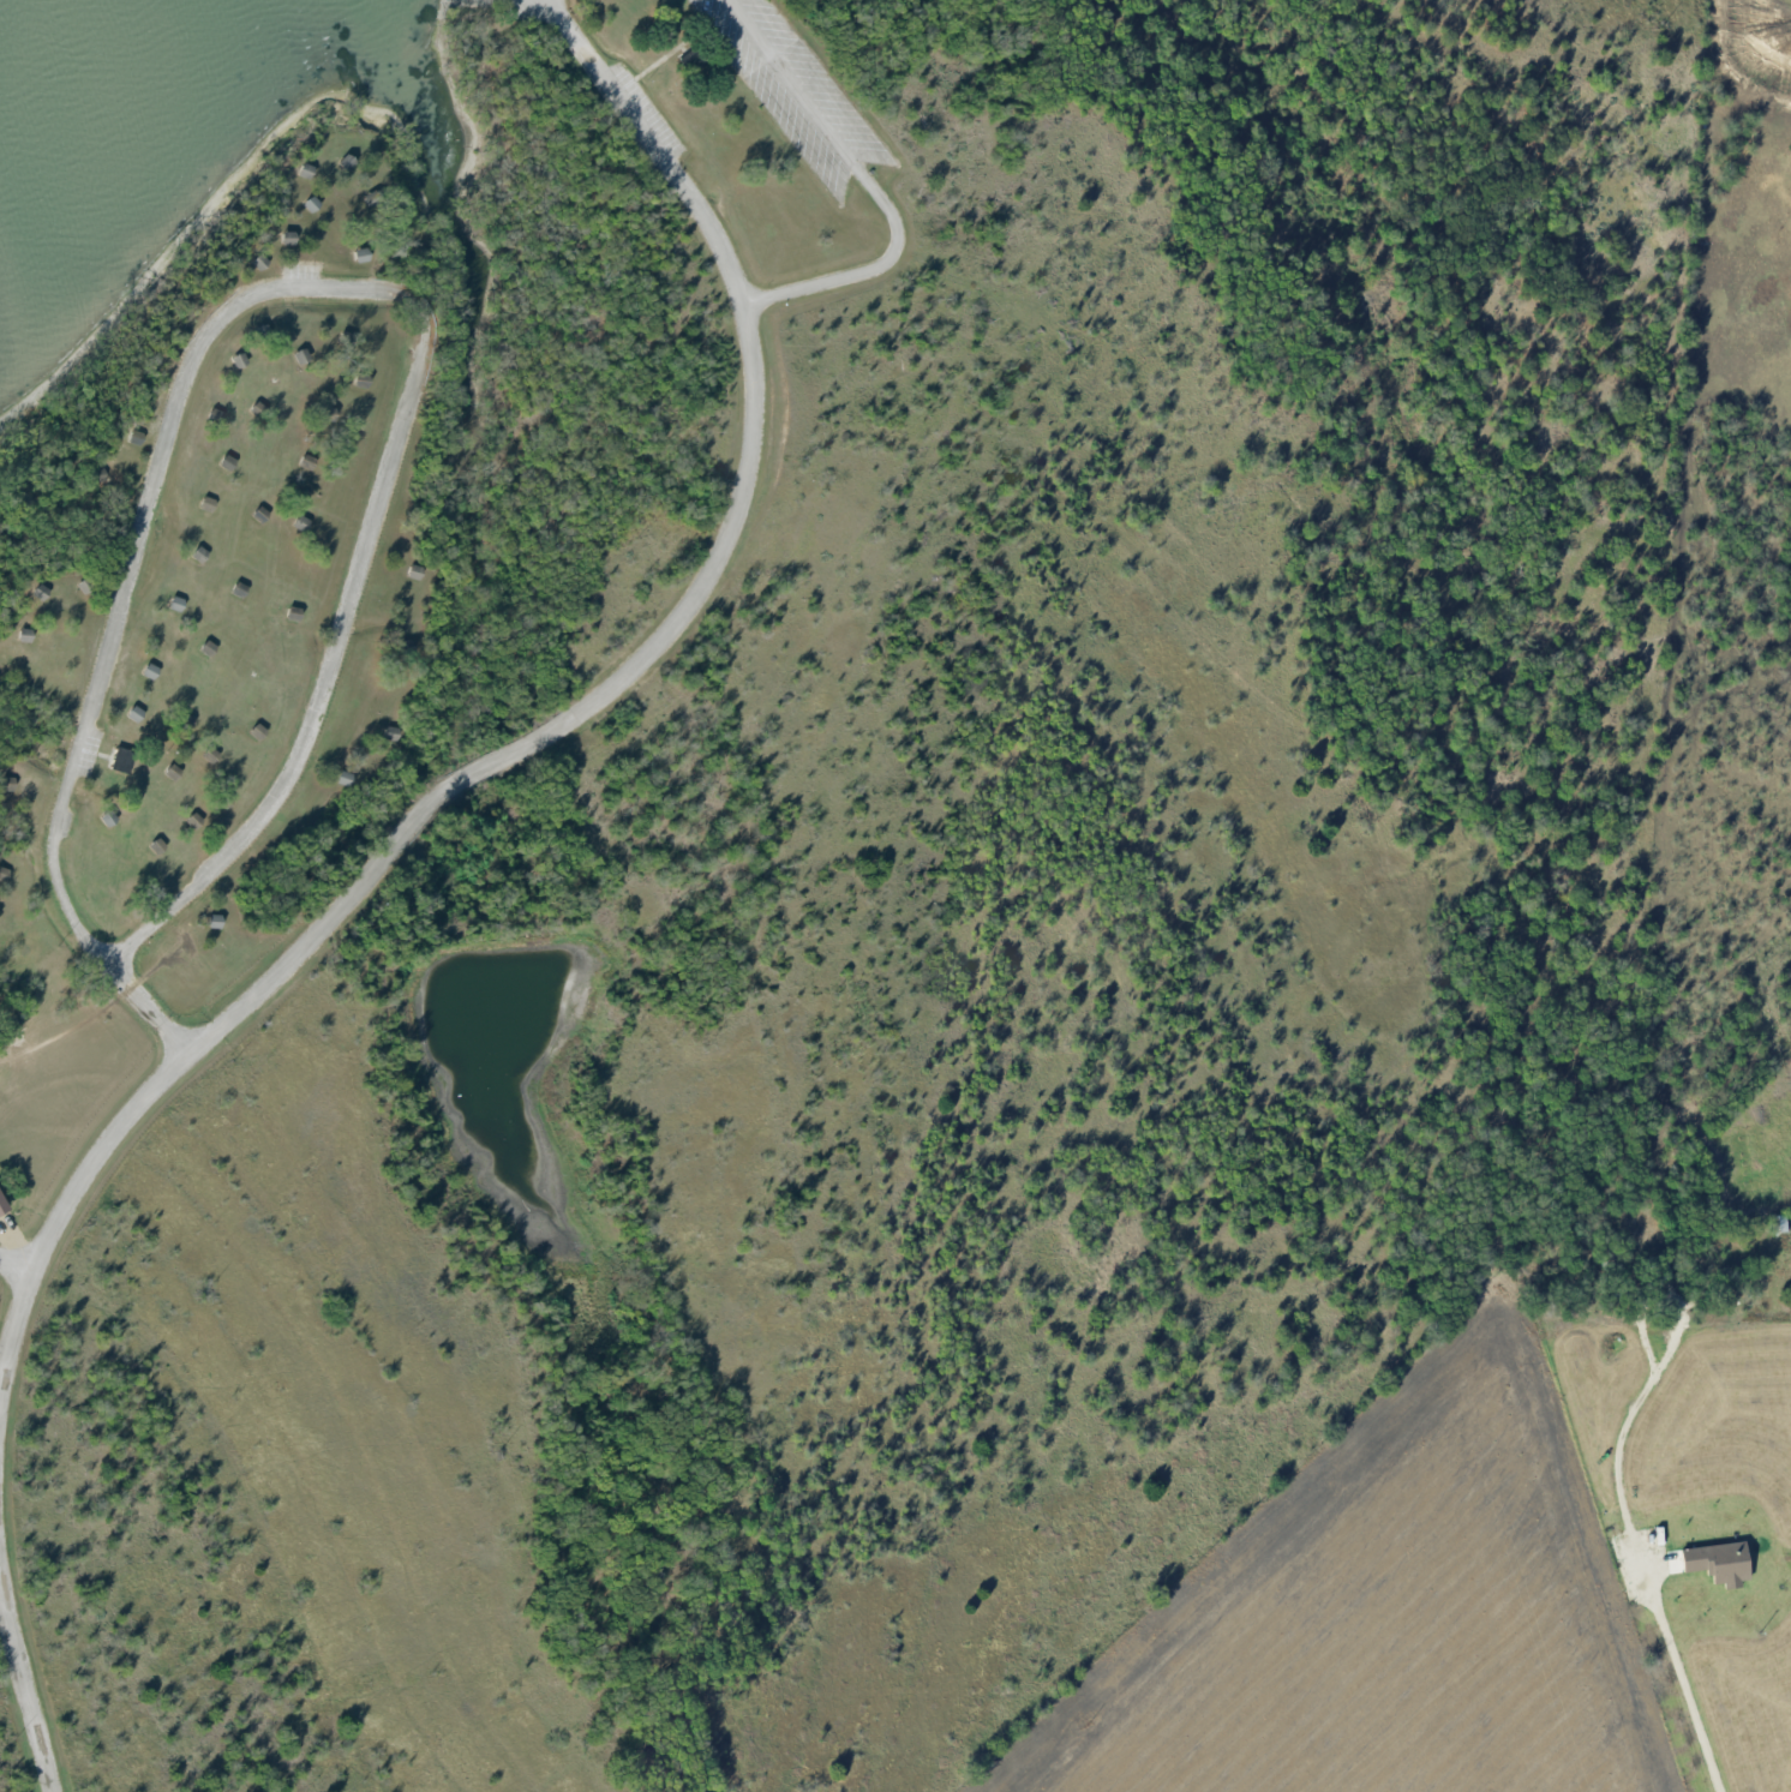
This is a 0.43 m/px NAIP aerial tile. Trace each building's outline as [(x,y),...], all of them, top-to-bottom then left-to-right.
[(309,213),(320,205),(312,195),(302,203),(309,213)] [(108,769),(126,773),(132,751),(114,746),(108,769)] [(1706,1587),(1744,1583),(1739,1542),(1675,1549),(1678,1573),(1704,1570),(1706,1587)]
